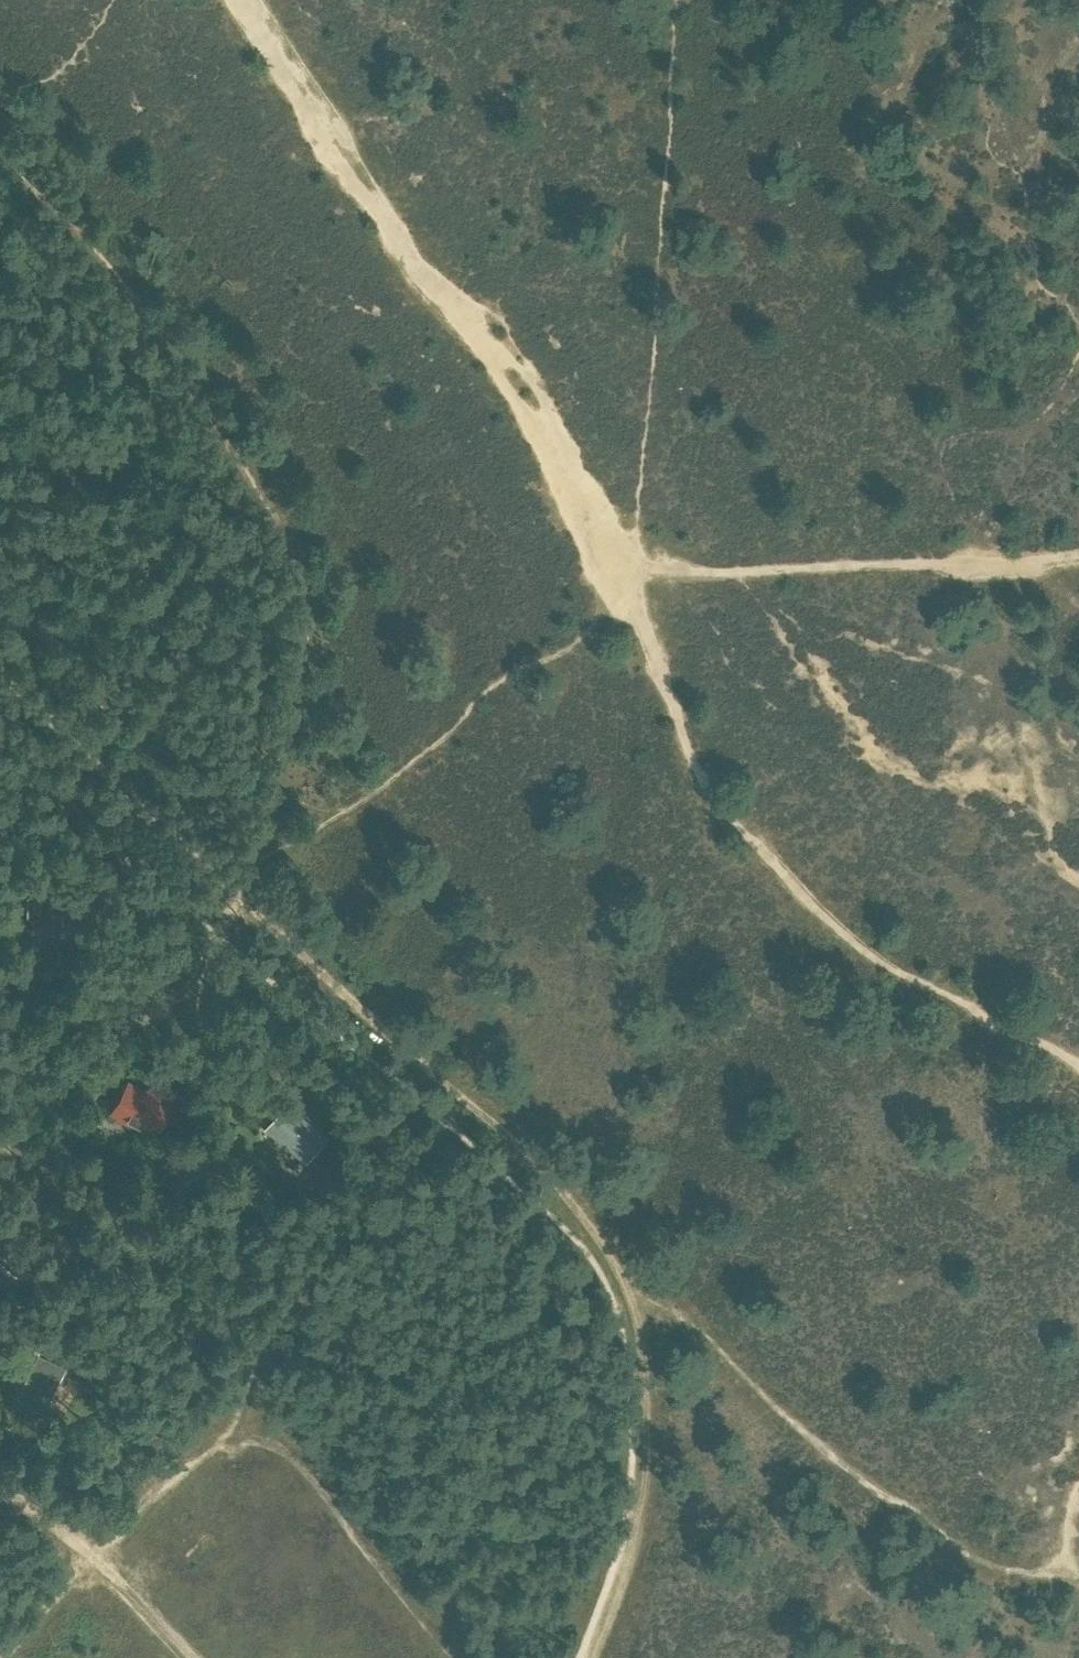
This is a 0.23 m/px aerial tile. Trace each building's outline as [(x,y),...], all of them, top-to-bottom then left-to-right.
[(128,1082),(111,1113),(150,1135),(167,1104),(162,1100),(163,1098),(147,1090),(146,1092),(128,1082)] [(285,1104),(266,1128),(307,1161),(327,1137),(285,1104)] [(37,1353),(21,1389),(48,1402),(65,1367),(37,1353)]
